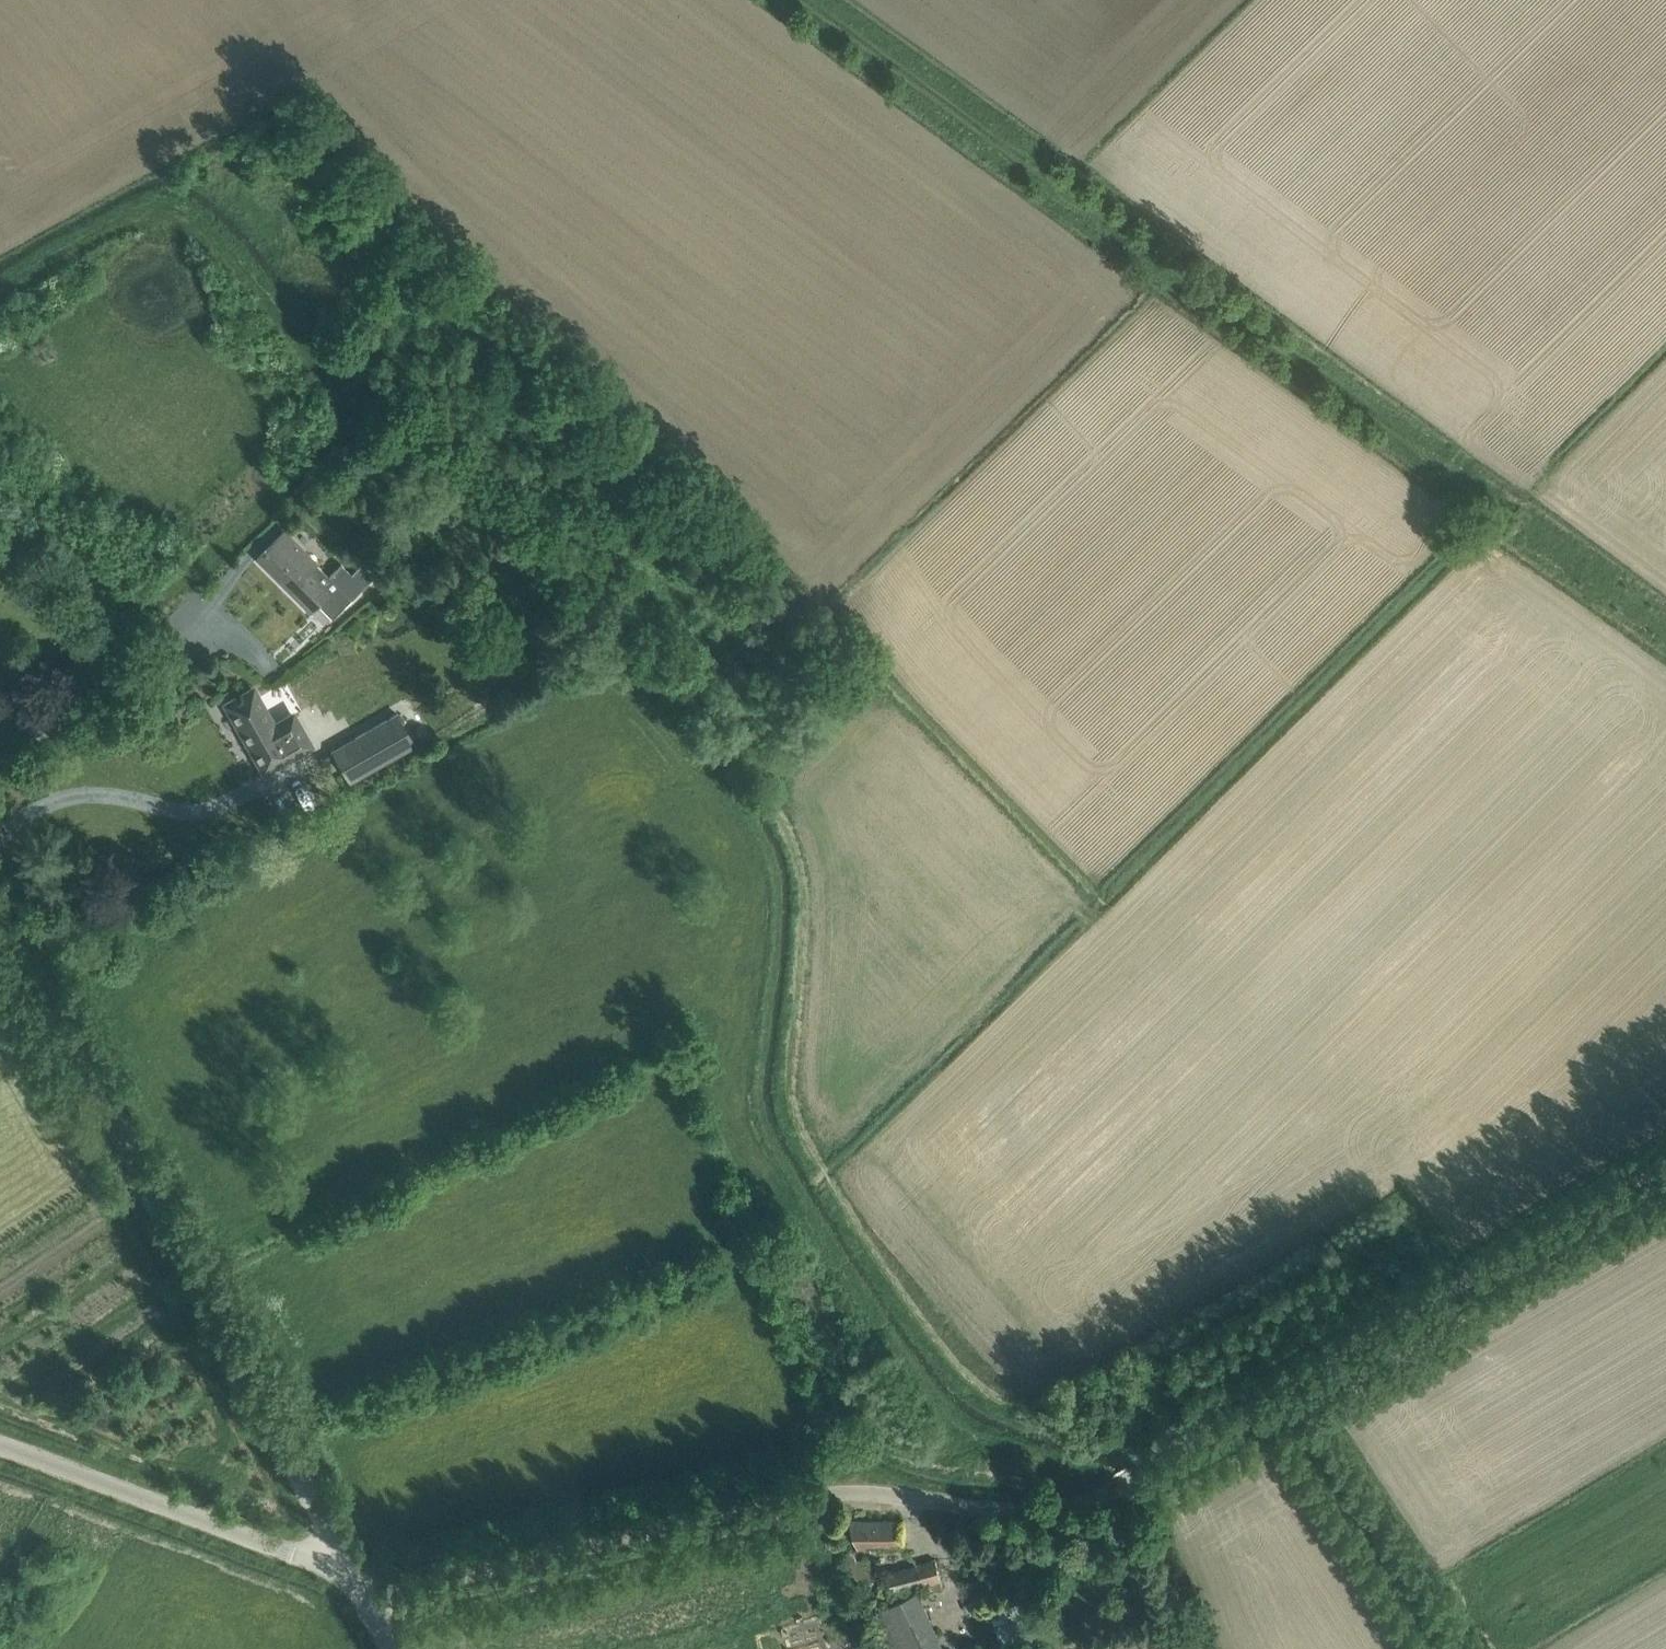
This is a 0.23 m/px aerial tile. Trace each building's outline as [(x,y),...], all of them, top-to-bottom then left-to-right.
[(316,564),(317,563),(285,530),(257,558),(310,611),(318,603),(333,618),(374,577),(361,564),(352,574),(341,564),(329,576),(316,564)] [(406,571),(395,559),(379,574),(389,586),(406,571)] [(274,726),(253,690),(243,696),(240,692),(236,694),(239,698),(228,704),(265,769),(309,743),(293,715),(274,726)] [(415,743),(398,713),(356,737),(373,767),(415,743)] [(903,1520),(849,1520),(857,1548),(903,1547),(903,1520)] [(886,1573),(891,1593),(923,1584),(925,1589),(942,1585),(935,1559),(886,1573)] [(880,1609),(898,1648),(945,1648),(918,1592),(880,1609)] [(998,1639),(1019,1639),(1019,1613),(997,1613),(998,1639)]
